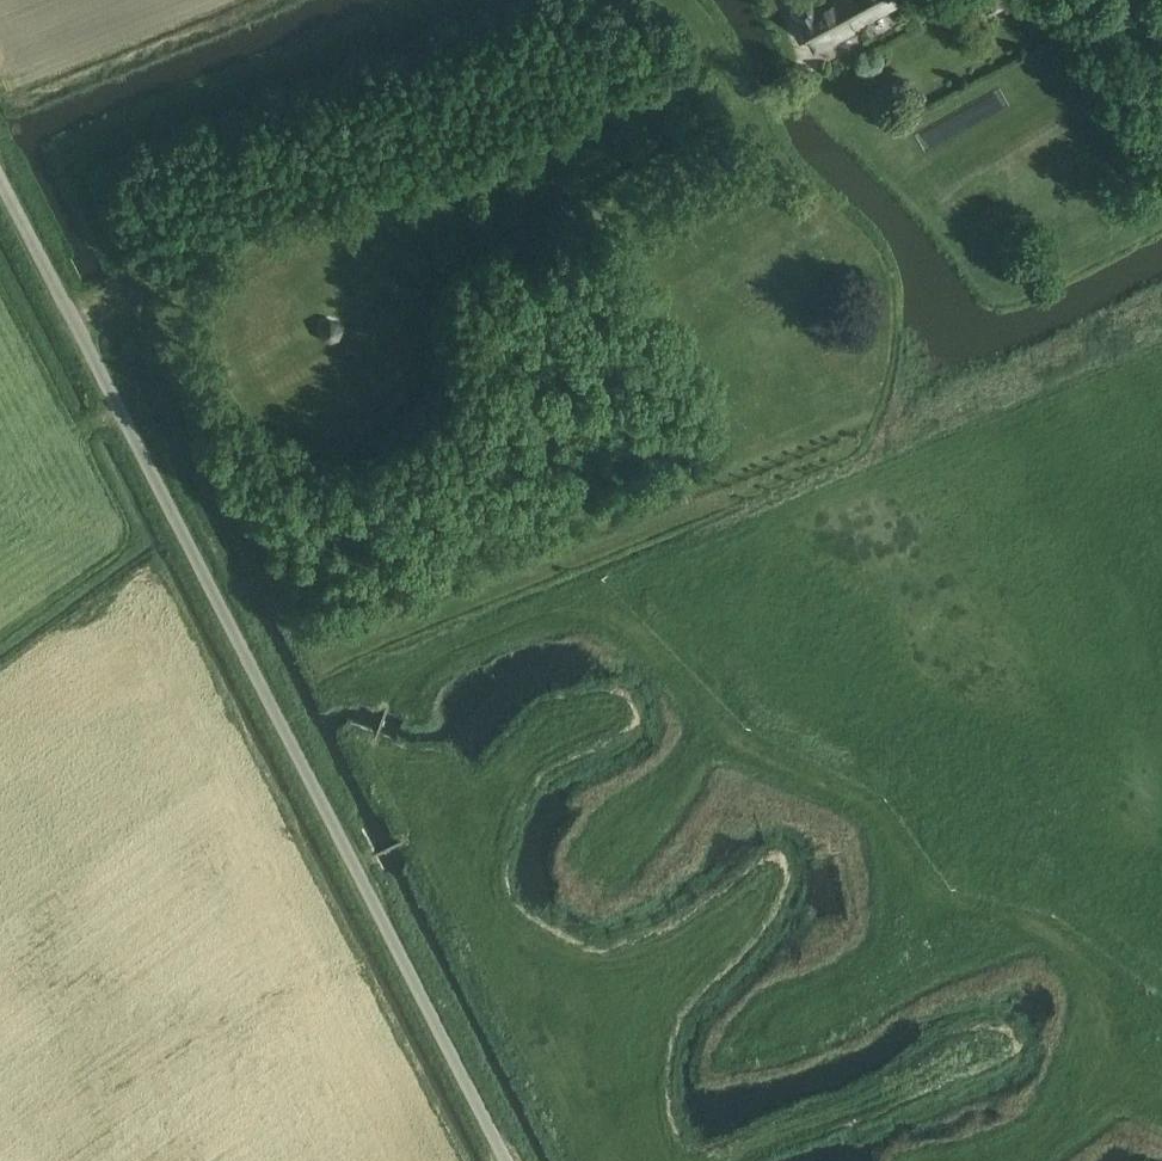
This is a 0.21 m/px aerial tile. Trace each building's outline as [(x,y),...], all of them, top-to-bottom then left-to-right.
[(816,42),(894,0),(837,0),(820,9),(815,0),(807,0),(793,8),(800,21),(804,19),(816,42)] [(1003,4),(1001,0),(983,0),(989,12),(1003,4)]
